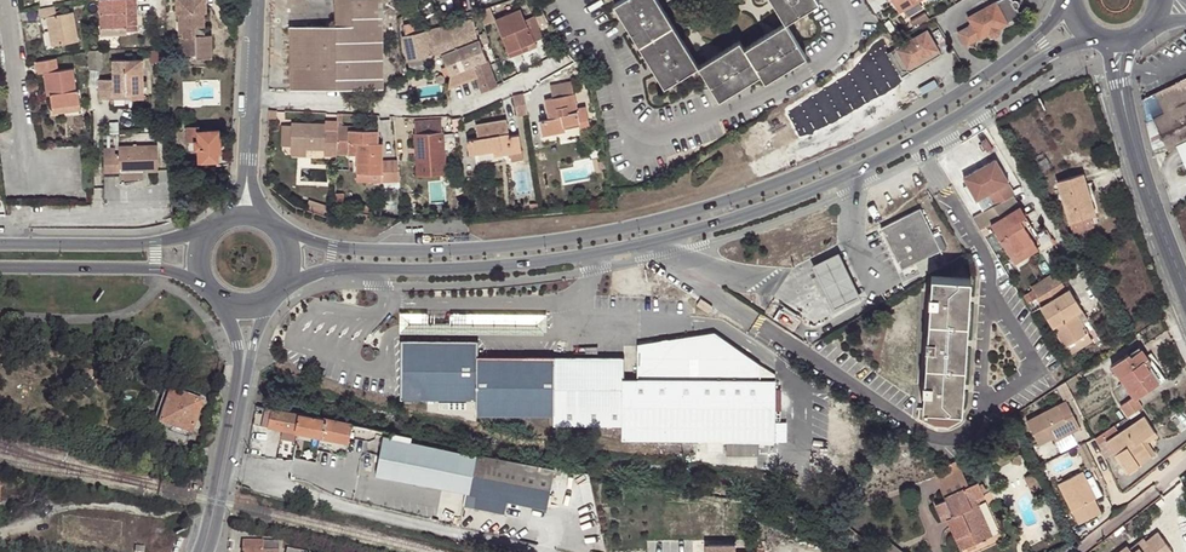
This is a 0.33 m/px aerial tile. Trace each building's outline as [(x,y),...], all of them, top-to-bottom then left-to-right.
[(102,25),(126,24),(127,30),(138,30),(136,0),(101,0),(102,25)] [(176,13),(178,12),(179,33),(180,33),(181,33),(181,32),(182,32),(183,32),(183,35),(180,35),(181,55),(197,54),(197,58),(203,58),(204,57),(205,57),(206,57),(207,56),(208,55),(209,54),(209,53),(210,51),(209,48),(212,48),(211,34),(205,34),(196,35),(195,25),(197,25),(204,25),(204,12),(206,12),(205,0),(176,0),(176,13)] [(382,0),(336,0),(336,25),(292,24),(291,86),(381,88),(382,0)] [(672,23),(658,0),(620,0),(614,4),(639,44),(672,23)] [(818,0),(772,0),(786,22),(819,2),(818,0)] [(917,1),(916,0),(911,0),(899,7),(902,11),(917,1)] [(959,32),(966,47),(990,34),(991,35),(992,36),(993,37),(995,37),(996,37),(997,37),(998,36),(999,36),(1000,35),(1000,34),(1001,33),(1001,32),(1002,31),(1001,30),(1001,28),(1001,27),(1016,19),(1017,18),(1018,17),(1019,16),(1019,15),(1019,14),(1020,13),(1019,12),(1019,11),(1019,10),(1014,1),(1013,0),(1003,0),(969,18),(973,25),(959,32)] [(55,6),(39,9),(41,17),(48,16),(53,46),(78,41),(73,12),(56,14),(55,6)] [(502,36),(536,22),(533,16),(525,20),(519,9),(495,19),(502,36)] [(492,13),(483,14),(484,23),(494,22),(492,13)] [(484,23),(483,14),(472,16),(473,20),(474,25),(484,23)] [(474,25),(473,20),(419,32),(417,21),(402,25),(405,35),(402,35),(409,70),(433,65),(431,54),(441,54),(478,40),(474,25)] [(542,37),(536,22),(502,36),(501,36),(507,51),(526,43),(542,37)] [(786,22),(744,47),(761,73),(765,81),(807,56),(786,22)] [(664,85),(698,64),(672,23),(639,44),(664,85)] [(126,24),(102,25),(102,33),(127,32),(127,30),(126,24)] [(196,35),(205,34),(204,29),(197,27),(197,25),(195,25),(196,35)] [(929,29),(940,49),(946,45),(935,26),(929,29)] [(932,60),(941,54),(927,30),(887,53),(901,77),(917,68),(915,63),(929,55),(932,60)] [(497,84),(480,39),(478,40),(441,54),(449,74),(448,88),(476,77),(482,91),(497,84)] [(740,39),(698,64),(719,98),(761,73),(744,47),(740,39)] [(526,43),(507,51),(509,56),(528,49),(526,43)] [(204,57),(203,58),(212,57),(212,48),(209,48),(210,51),(209,53),(209,54),(208,55),(207,56),(206,57),(205,57),(204,57)] [(901,77),(887,53),(783,108),(799,135),(901,77)] [(440,54),(443,79),(449,74),(441,54),(440,54)] [(917,68),(932,60),(929,55),(915,63),(917,68)] [(58,70),(56,58),(36,62),(38,74),(44,72),(46,90),(50,89),(51,94),(54,113),(81,109),(79,90),(76,90),(73,68),(58,70)] [(99,98),(115,98),(115,93),(132,93),(132,97),(144,97),(142,59),(113,59),(114,79),(99,79),(99,98)] [(586,70),(584,59),(577,61),(579,72),(586,70)] [(539,121),(542,134),(554,132),(564,130),(564,125),(577,123),(578,127),(587,126),(585,106),(575,108),(571,82),(551,85),(552,98),(545,99),(548,119),(539,121)] [(1168,145),(1178,142),(1185,140),(1185,84),(1158,97),(1166,114),(1156,118),(1168,145)] [(421,95),(442,95),(442,85),(421,85),(421,95)] [(526,115),(523,94),(513,95),(516,116),(526,115)] [(453,131),(452,119),(441,120),(441,118),(415,120),(418,175),(444,174),(443,132),(453,131)] [(460,118),(452,119),(453,131),(462,130),(460,118)] [(492,151),(501,150),(502,155),(522,152),(519,134),(509,136),(506,119),(475,124),(477,138),(466,140),(469,155),(492,151)] [(336,127),(336,121),(325,120),(325,123),(292,123),(292,125),(291,149),(305,150),(324,150),(324,156),(336,156),(336,155),(336,127)] [(291,149),(292,125),(283,124),(283,149),(291,149)] [(342,127),(336,127),(336,155),(348,155),(348,156),(356,157),(357,172),(357,174),(382,175),(382,173),(382,162),(383,143),(378,143),(378,131),(352,130),(352,127),(342,127)] [(221,151),(220,130),(200,130),(192,131),(193,142),(196,142),(196,150),(200,149),(200,161),(218,159),(218,151),(221,151)] [(554,132),(542,134),(543,143),(555,141),(554,132)] [(1178,142),(1185,160),(1185,140),(1178,142)] [(158,145),(119,146),(119,148),(120,172),(120,182),(123,182),(126,185),(142,179),(145,179),(144,171),(158,171),(158,145)] [(1014,194),(986,145),(946,168),(967,205),(989,193),(996,205),(1000,202),(1003,201),(1014,194)] [(115,148),(104,148),(104,172),(115,172),(115,148)] [(398,162),(382,162),(382,173),(382,175),(357,174),(357,183),(381,183),(400,184),(398,162)] [(1084,196),(1090,194),(1084,173),(1057,181),(1072,232),(1094,226),(1090,215),(1084,196)] [(996,205),(979,215),(1007,262),(1036,245),(1020,219),(1026,215),(1020,205),(1014,194),(1003,201),(1000,202),(996,205)] [(1096,214),(1090,194),(1084,196),(1090,215),(1096,214)] [(941,250),(920,206),(879,225),(900,269),(941,250)] [(851,276),(841,254),(814,267),(824,289),(835,313),(862,300),(851,276)] [(1066,292),(1054,270),(1029,285),(1042,307),(1066,292)] [(967,347),(972,277),(932,274),(931,292),(929,292),(928,301),(931,301),(928,335),(926,335),(926,344),(928,345),(925,379),(923,379),(922,389),(925,389),(923,406),(919,406),(918,416),(936,425),(949,426),(962,418),(963,408),(967,347)] [(1088,318),(1070,289),(1066,292),(1042,307),(1071,353),(1092,340),(1081,322),(1088,318)] [(776,441),(776,380),(760,380),(761,365),(720,332),(643,343),(643,378),(628,378),(629,356),(601,356),(537,356),(483,356),(484,340),(407,340),(406,399),(425,399),(453,399),(483,399),(483,415),(492,415),(524,415),(560,415),(560,425),(628,426),(628,440),(657,440),(692,440),(776,441)] [(1128,415),(1142,405),(1137,396),(1158,381),(1142,358),(1147,355),(1141,347),(1131,354),(1129,353),(1112,364),(1134,396),(1121,405),(1128,415)] [(1142,358),(1158,381),(1160,383),(1166,378),(1149,353),(1147,355),(1142,358)] [(95,369),(84,368),(82,376),(93,378),(95,369)] [(161,420),(171,391),(166,389),(155,418),(161,420)] [(203,402),(171,391),(161,420),(192,432),(203,402)] [(1088,423),(1074,396),(1048,408),(1027,418),(1038,442),(1058,432),(1060,436),(1075,428),(1077,428),(1088,423)] [(354,425),(274,408),(270,426),(351,443),(354,425)] [(1141,439),(1155,429),(1144,414),(1107,442),(1131,473),(1153,456),(1141,439)] [(1158,433),(1155,429),(1141,439),(1153,456),(1157,453),(1149,441),(1158,433)] [(562,474),(562,469),(560,468),(554,467),(554,469),(543,467),(520,463),(506,460),(488,457),(466,453),(431,445),(413,441),(392,436),(393,433),(386,431),(378,474),(422,483),(467,491),(464,504),(506,512),(508,500),(548,508),(554,473),(562,474)] [(1099,496),(1086,469),(1059,481),(1079,522),(1101,511),(1094,498),(1099,496)] [(986,497),(979,481),(945,495),(946,499),(936,503),(943,520),(948,517),(962,547),(992,534),(978,501),(986,497)] [(846,507),(831,512),(844,522),(850,520),(846,507)] [(1147,541),(1133,551),(1130,548),(1127,545),(1119,551),(1174,551),(1158,531),(1147,541)] [(1133,551),(1147,541),(1144,537),(1130,548),(1133,551)] [(280,550),(265,548),(266,540),(244,539),(244,551),(245,551),(249,551),(280,551),(280,550)] [(889,539),(881,550),(884,551),(906,551),(889,539)] [(265,548),(280,550),(280,541),(266,540),(265,548)] [(739,544),(710,544),(710,551),(739,551),(739,544)]
